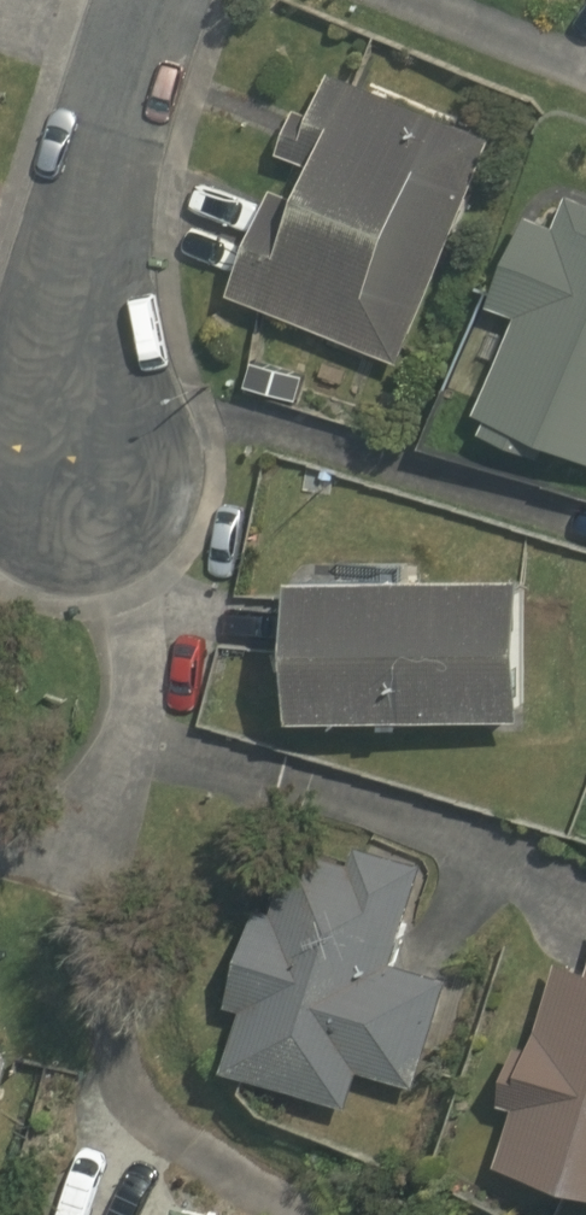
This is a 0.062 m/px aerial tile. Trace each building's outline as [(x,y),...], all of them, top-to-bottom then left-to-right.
[(401,363),(494,135),(328,69),(308,111),(295,106),(277,151),(306,163),(293,196),(272,188),(229,293),(401,363)] [(567,191),(553,224),(527,213),(486,303),(512,315),(471,410),(484,417),(478,429),(509,443),(515,430),(585,460),(585,199),(567,191)] [(286,573),(286,716),(522,717),(522,572),(286,573)] [(221,1068),(346,1106),(357,1069),(414,1086),(450,977),(393,961),(422,863),(355,845),(351,861),(291,843),(271,910),(256,906),(225,1004),(241,1008),(221,1068)] [(584,966),(553,956),(525,1046),(514,1043),(497,1102),(512,1106),(495,1161),(585,1189),(585,960),(584,966)] [(9,1054),(0,1051),(0,1090),(9,1054)] [(173,1201),(170,1214),(222,1214),(173,1201)]
